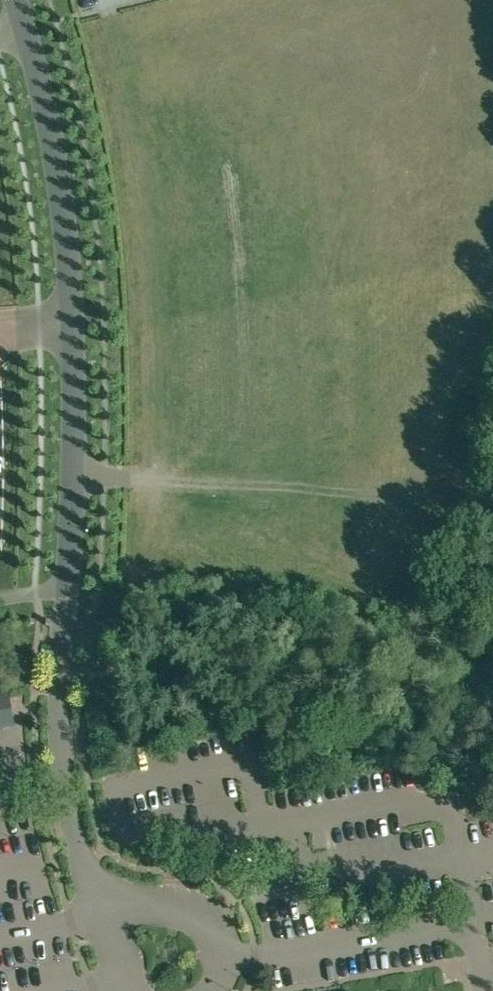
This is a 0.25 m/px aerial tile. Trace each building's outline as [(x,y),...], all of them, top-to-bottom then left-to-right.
[(13,726),(7,695),(0,697),(0,728),(13,726)]
